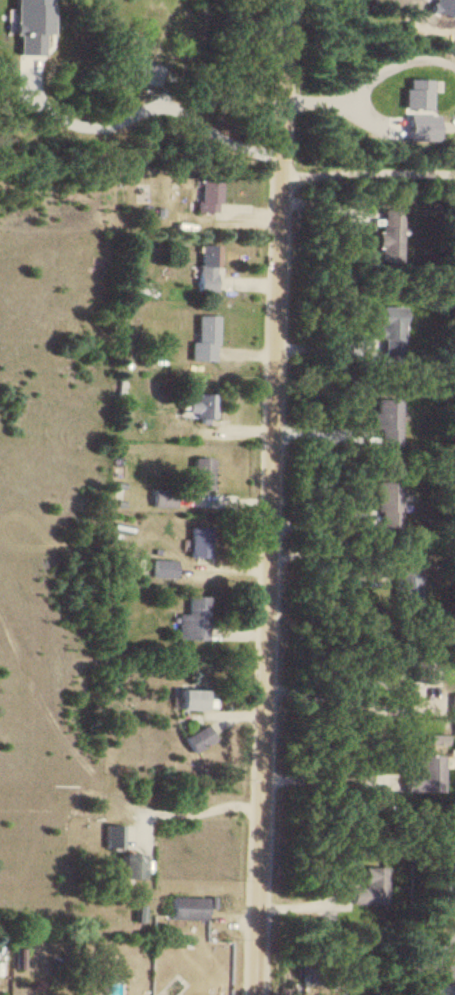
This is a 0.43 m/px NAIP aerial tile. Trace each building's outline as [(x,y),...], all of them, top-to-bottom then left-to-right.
[(165,12),(144,7),(127,73),(149,78),(165,12)] [(219,175),(196,175),(196,213),(219,213),(219,175)] [(401,210),(379,210),(378,262),(400,262),(401,210)] [(197,245),(197,292),(215,292),(215,245),(197,245)] [(380,355),(402,355),(402,307),(380,307),(380,355)] [(215,360),(215,315),(196,315),(196,342),(189,342),(189,360),(215,360)] [(213,394),(194,394),(194,401),(185,401),(185,418),(213,418),(213,394)] [(399,445),(399,399),(374,399),(373,445),(399,445)] [(191,491),(210,491),(210,458),(191,458),(191,491)] [(375,482),(375,529),(400,529),(400,482),(375,482)] [(152,507),(174,507),(174,489),(152,489),(152,507)] [(188,557),(208,557),(208,527),(188,527),(188,557)] [(175,560),(152,560),(152,576),(175,576),(175,560)] [(418,608),(418,568),(393,568),(393,608),(418,608)] [(207,639),(207,596),(186,596),(186,614),(177,614),(177,639),(207,639)] [(178,709),(203,709),(203,688),(178,688),(178,709)] [(191,752),(213,740),(204,723),(182,735),(191,752)] [(442,754),(416,754),(416,773),(405,773),(405,792),(442,792),(442,754)] [(139,853),(119,853),(119,877),(139,877),(139,853)] [(385,902),(385,866),(362,866),(362,887),(350,887),(350,902),(385,902)] [(169,896),(169,919),(205,919),(205,896),(169,896)] [(443,963),(442,987),(454,987),(454,963),(443,963)]
